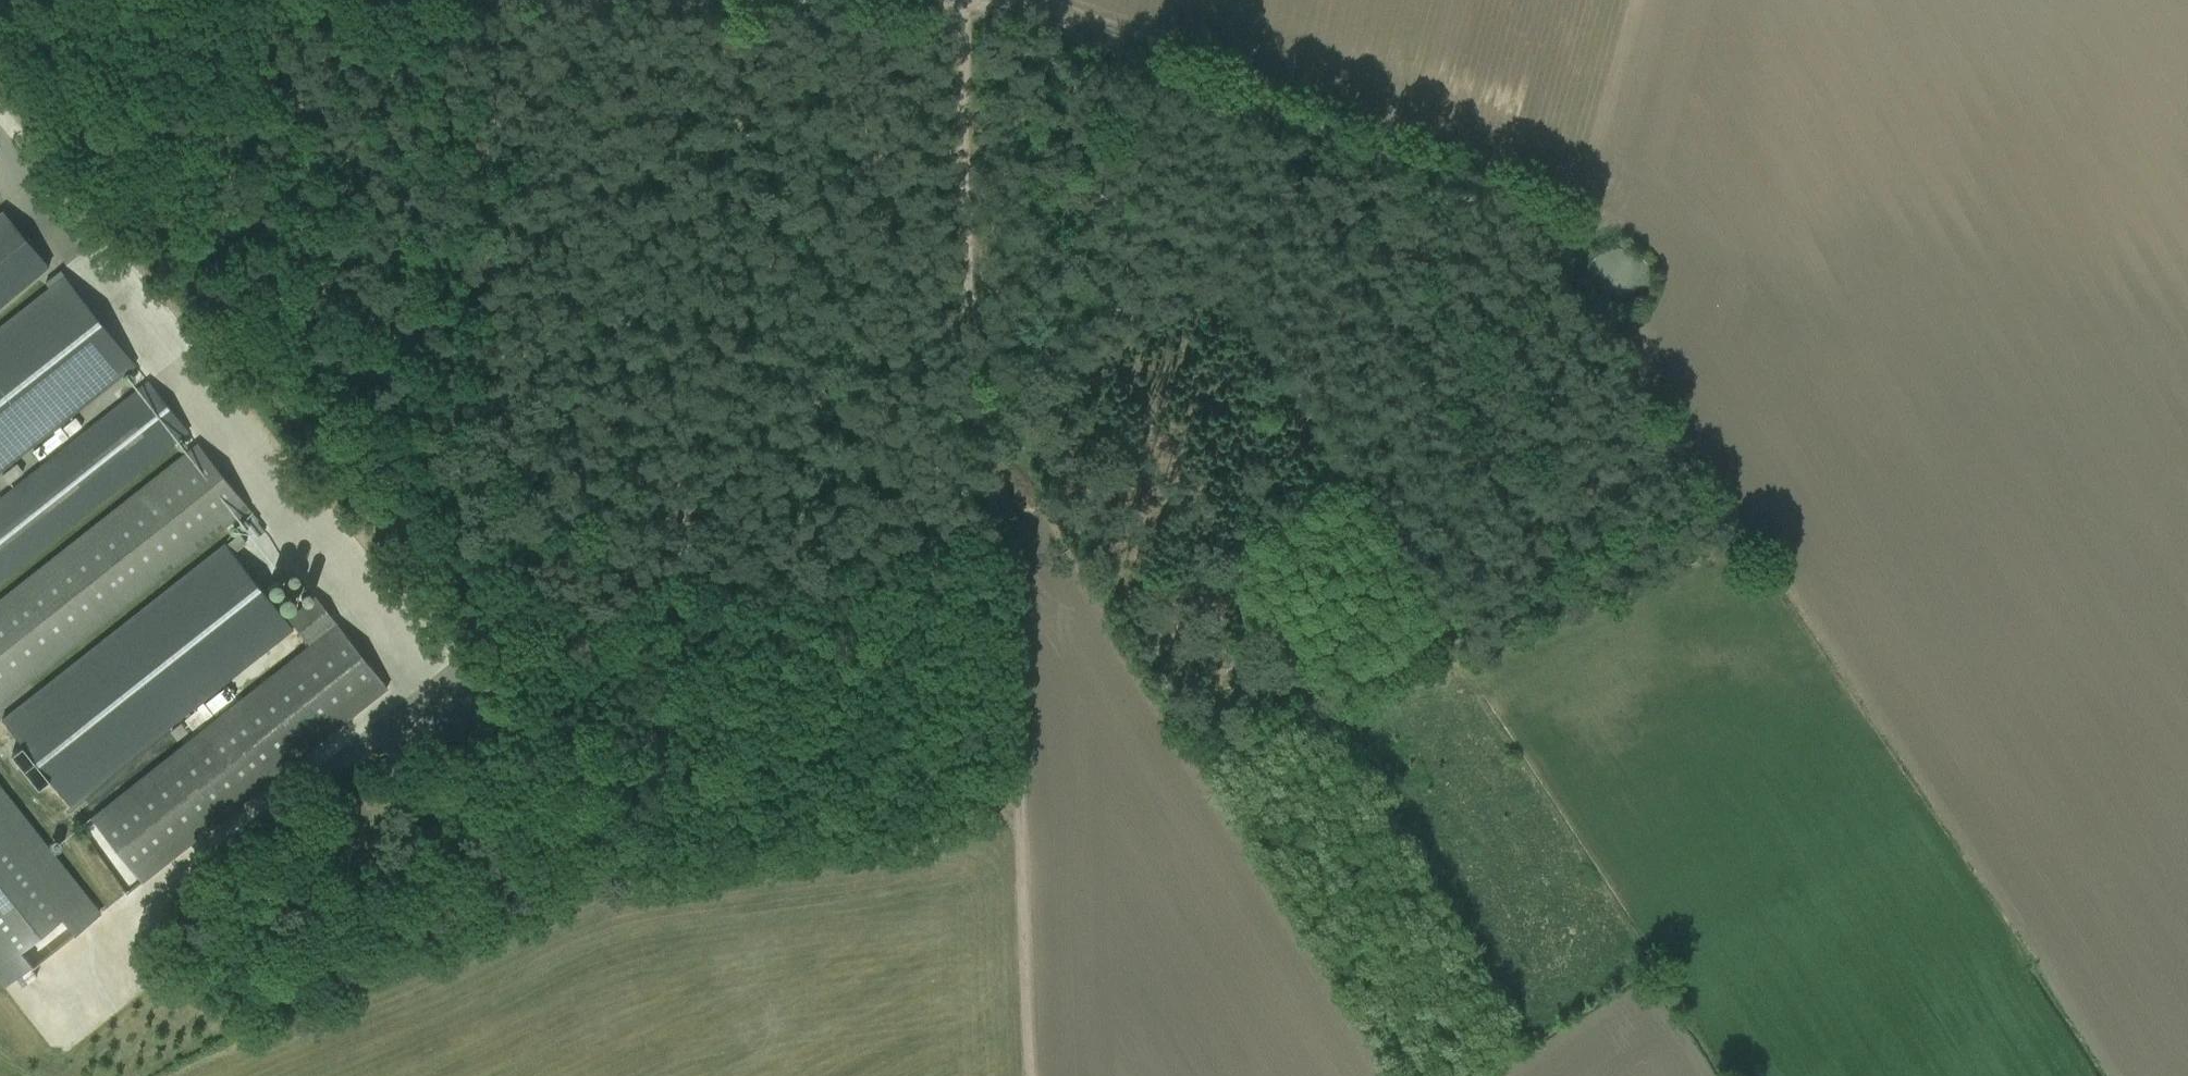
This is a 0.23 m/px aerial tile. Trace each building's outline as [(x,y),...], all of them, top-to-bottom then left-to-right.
[(32,280),(49,266),(3,211),(0,214),(0,307),(32,280)] [(0,325),(0,472),(136,364),(64,274),(0,325)] [(0,499),(0,580),(188,431),(149,382),(0,499)] [(0,595),(0,701),(248,509),(197,443),(0,595)] [(225,542),(1,718),(70,806),(294,630),(244,567),(232,551),(225,542)] [(387,688),(316,597),(288,618),(310,646),(91,818),(141,881),(387,688)] [(20,951),(33,967),(98,916),(0,791),(0,967),(20,951)]
